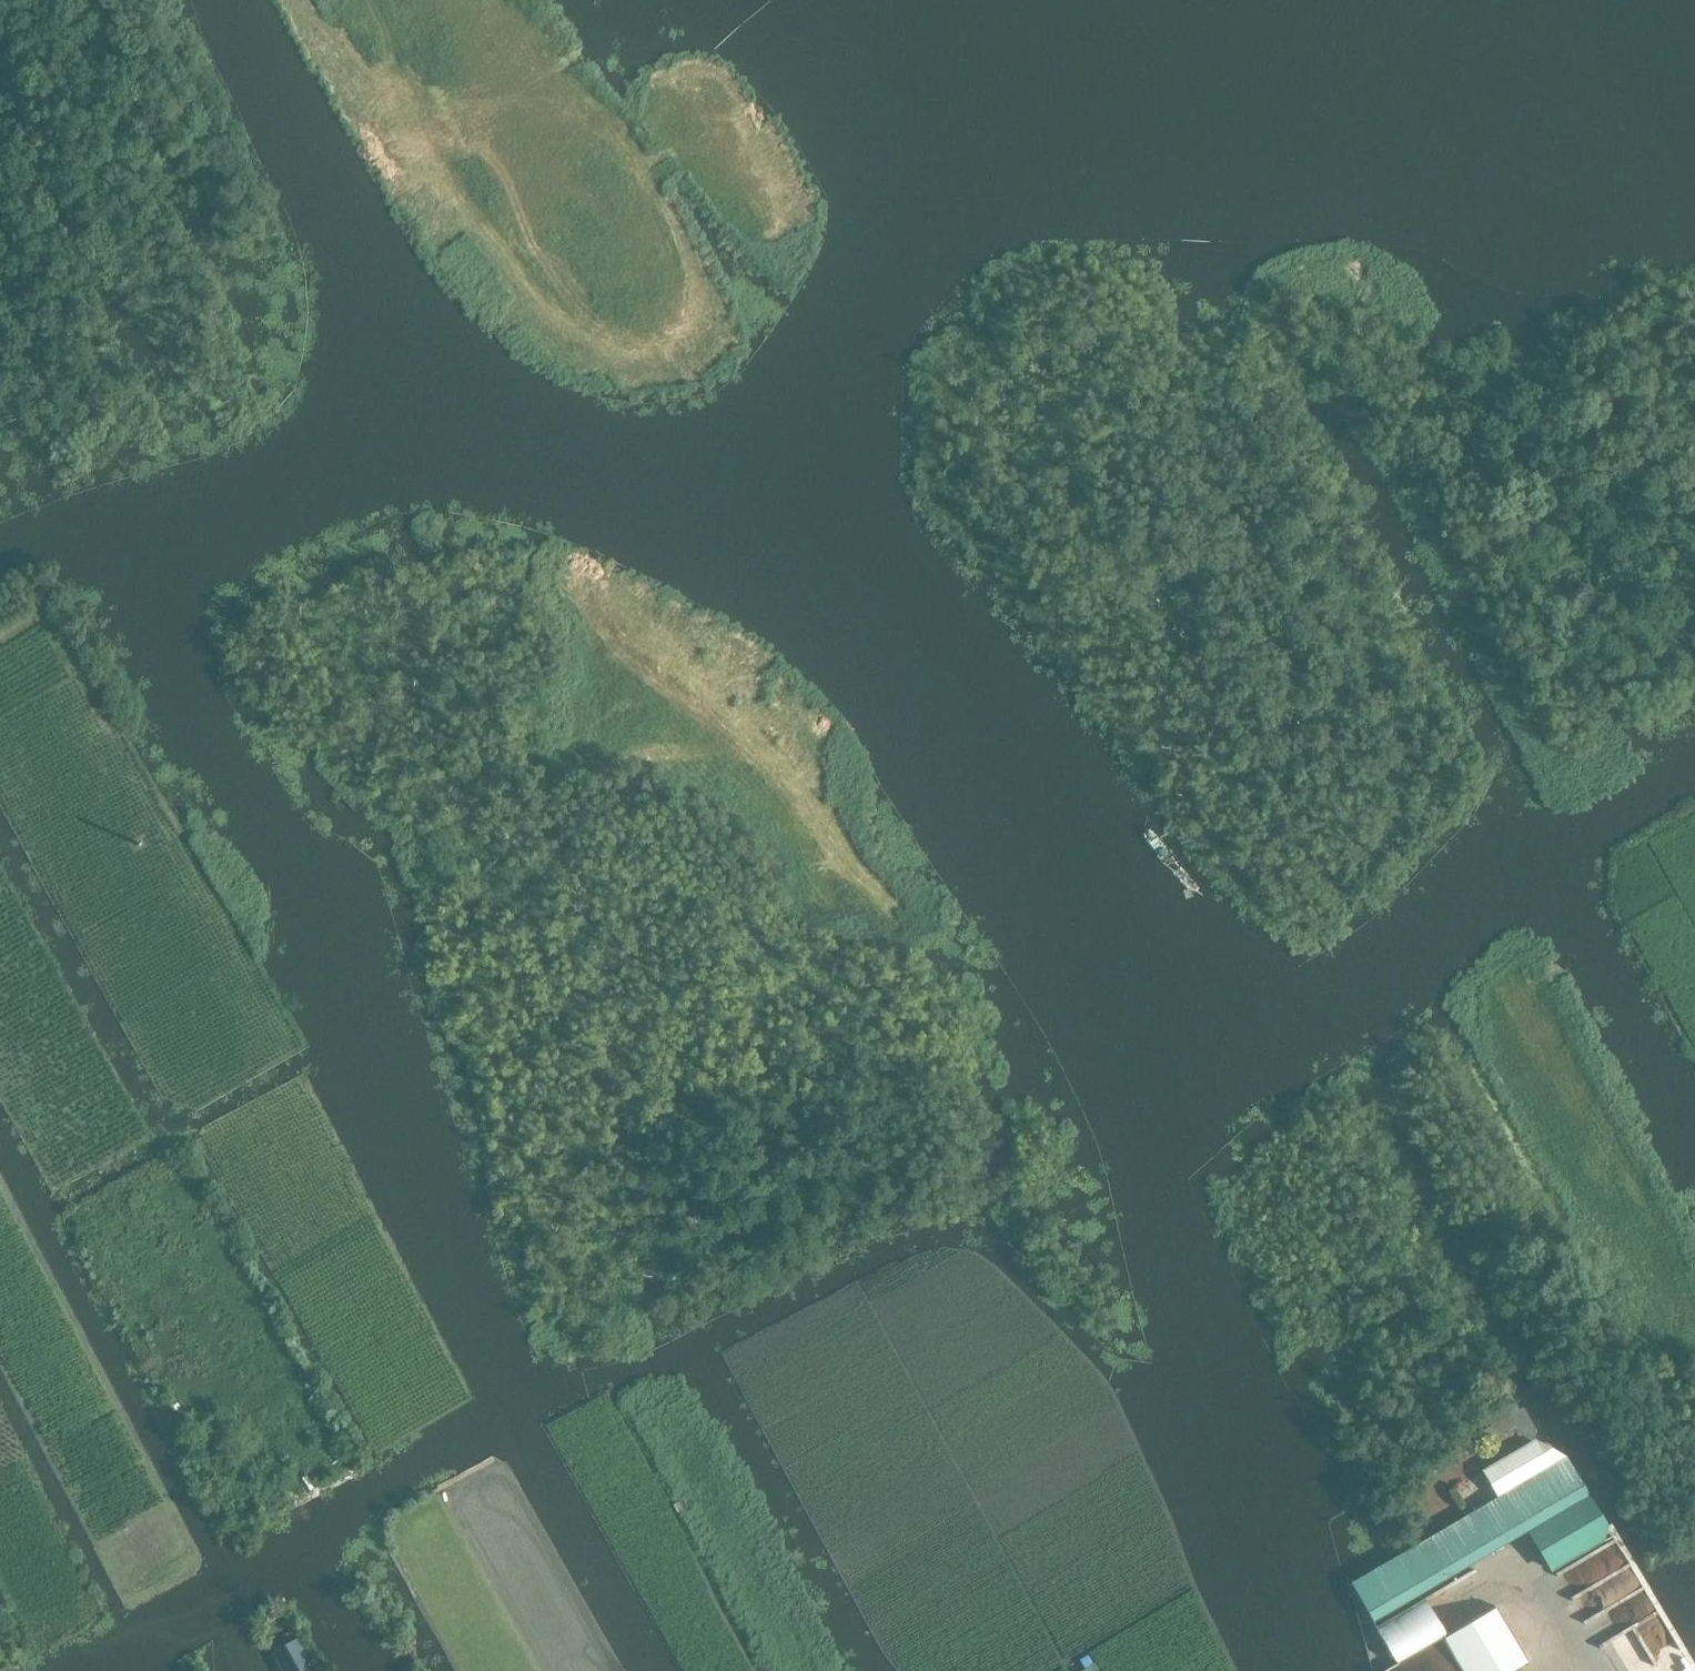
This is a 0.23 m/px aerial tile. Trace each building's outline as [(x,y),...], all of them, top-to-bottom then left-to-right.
[(1565,1457),(1349,1584),(1372,1623),(1527,1531),(1551,1572),(1603,1542),(1606,1526),(1565,1457)] [(1378,1622),(1395,1659),(1447,1636),(1431,1599),(1378,1622)] [(1445,1631),(1464,1670),(1511,1670),(1529,1663),(1501,1605),(1445,1631)] [(271,1653),(282,1670),(303,1670),(314,1665),(299,1637),(276,1650),(271,1653)]
